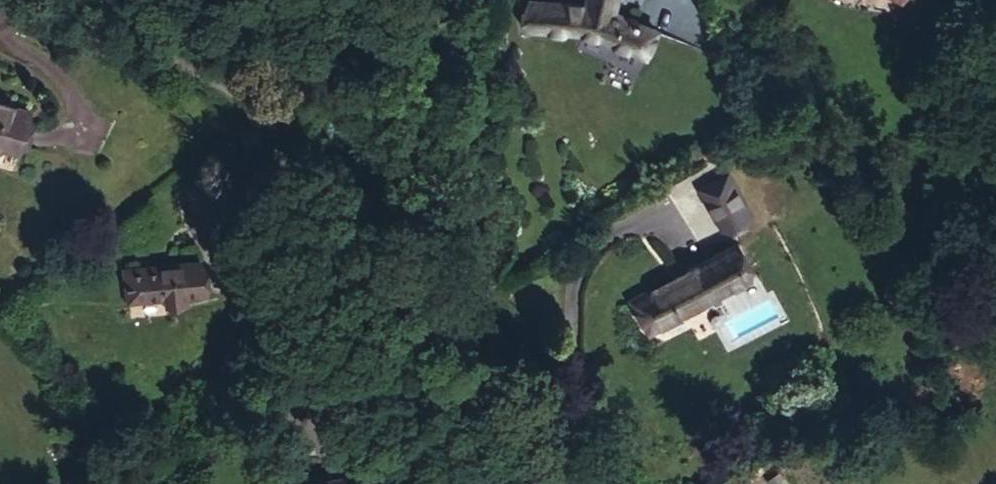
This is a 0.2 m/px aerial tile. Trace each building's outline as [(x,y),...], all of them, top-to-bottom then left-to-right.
[(607,43),(642,53),(653,22),(605,10),(536,11),(535,38),(575,39),(607,43)] [(3,162),(20,101),(0,96),(0,161),(3,162)] [(197,242),(115,254),(120,288),(158,284),(159,293),(179,289),(178,281),(201,277),(197,242)] [(635,337),(666,363),(737,280),(707,253),(635,337)] [(351,451),(285,460),(289,483),(357,483),(351,451)]
